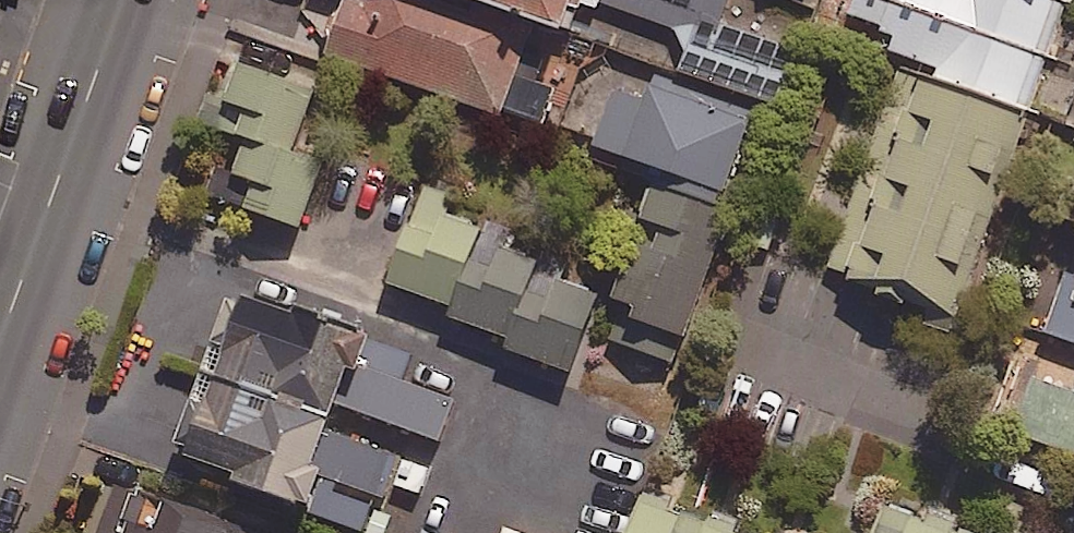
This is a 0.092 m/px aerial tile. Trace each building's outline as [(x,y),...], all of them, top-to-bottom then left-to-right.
[(379,0),(349,0),(327,64),(538,138),(553,96),(515,83),(526,52),(379,0)] [(563,51),(581,0),(417,0),(563,51)] [(602,9),(716,45),(731,0),(605,0),(602,9)] [(1013,0),(858,0),(851,19),(887,31),(877,59),(901,67),(895,86),(1026,130),(1064,17),(1013,0)] [(1064,17),(1069,0),(1013,0),(1064,17)] [(313,101),(235,75),(214,136),(243,146),(220,215),(300,242),(324,170),(293,160),(313,101)] [(657,182),(726,205),(756,118),(653,84),(644,111),(610,99),(590,159),(657,182)] [(1026,130),(895,86),(829,283),(961,327),(1026,130)] [(726,205),(657,182),(601,347),(678,373),(734,208),(726,205)] [(481,241),(416,217),(387,293),(453,318),(450,327),(511,350),(508,360),(570,383),(598,309),(535,286),(539,274),(477,250),(481,241)] [(1067,276),(1044,339),(1073,350),(1073,279),(1067,276)] [(329,442),(338,416),(439,449),(453,407),(400,390),(408,365),(245,312),(231,355),(223,352),(183,473),(239,491),(234,504),(308,528),(322,486),(384,506),(397,464),(329,442)] [(1033,385),(1012,441),(1073,465),(1073,401),(1033,385)] [(108,500),(98,532),(214,532),(108,500)] [(650,514),(643,532),(701,532),(650,514)] [(886,515),(879,532),(937,532),(886,515)]
